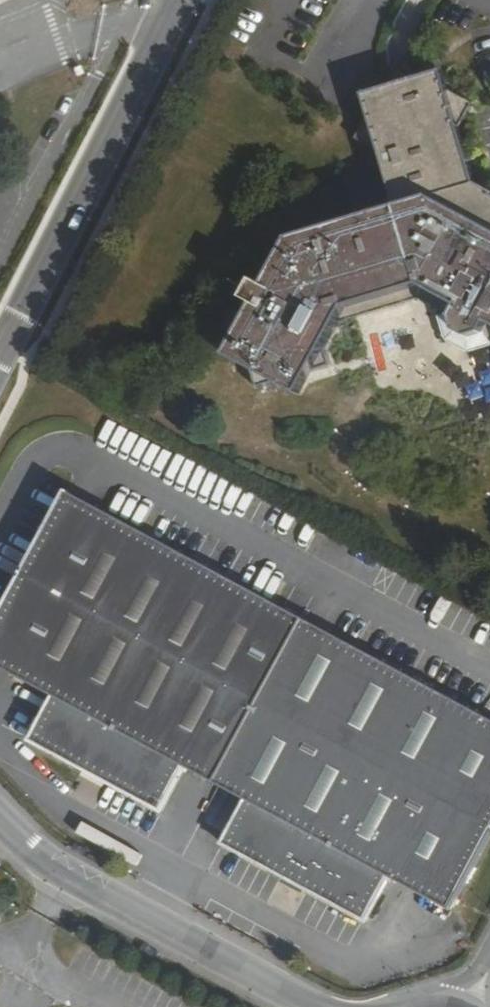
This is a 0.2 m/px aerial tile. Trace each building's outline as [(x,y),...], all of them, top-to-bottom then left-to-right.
[(478,185),(461,128),(474,101),(448,88),(441,66),(414,74),(397,66),(378,85),(360,90),(366,109),(353,134),(379,152),(395,202),(288,234),(261,277),(250,274),(241,293),(251,300),(229,309),(234,328),(222,351),(245,363),(254,386),(274,380),(297,393),(308,370),(330,363),(324,347),(339,317),(419,293),(442,306),(445,339),(466,353),(489,341),(489,190),(478,185)] [(242,794),(247,797),(222,840),(365,916),(388,876),(448,907),(489,830),(489,719),(67,489),(0,614),(0,662),(57,693),(32,737),(161,808),(186,764),(216,780),(228,755),(255,769),(242,794)] [(216,780),(242,794),(255,769),(228,755),(216,780)]
